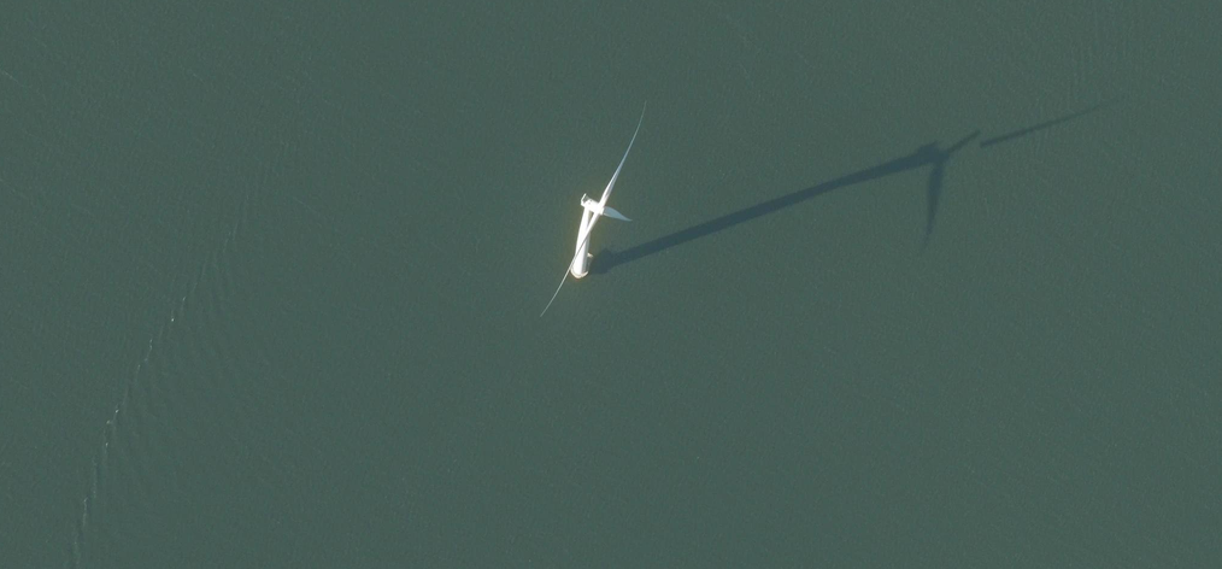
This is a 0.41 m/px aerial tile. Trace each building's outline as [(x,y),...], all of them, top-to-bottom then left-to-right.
[(575,270),(574,273),(574,276),(576,278),(579,280),(582,279),(584,278),(585,275),(586,272),(584,270),(582,268),(579,268),(577,268),(575,270)]
